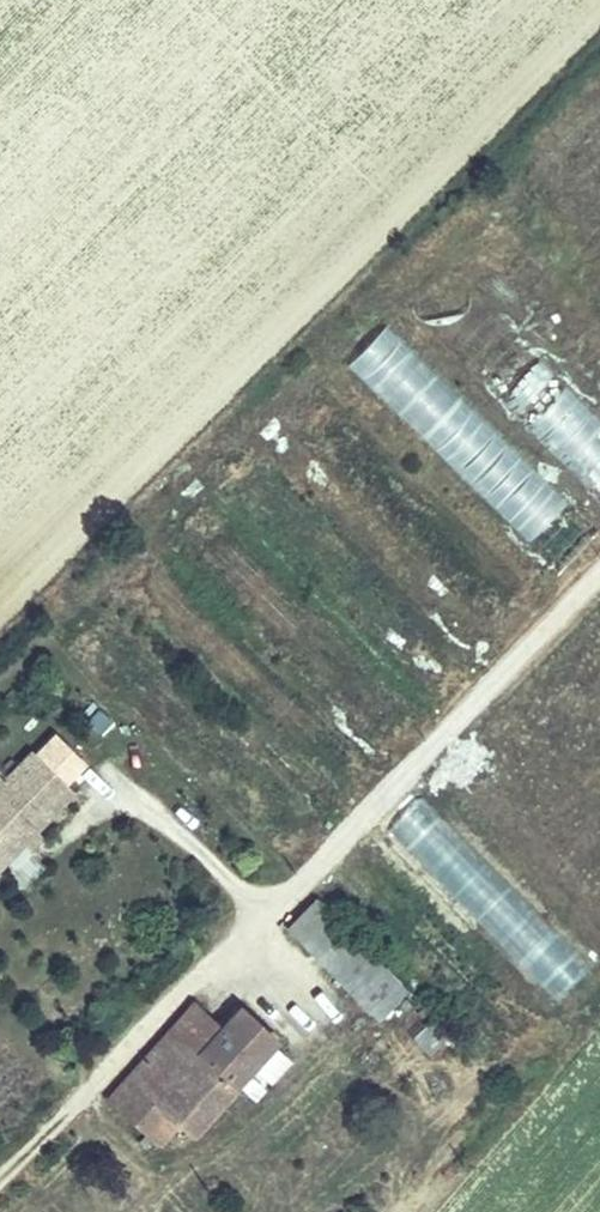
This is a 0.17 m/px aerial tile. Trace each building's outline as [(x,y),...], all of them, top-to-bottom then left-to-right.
[(525,261),(509,278),(571,337),(587,320),(525,261)] [(599,501),(599,421),(494,316),(454,357),(599,501)] [(344,365),(530,545),(571,503),(384,324),(344,365)] [(570,508),(533,545),(555,567),(593,531),(570,508)] [(3,873),(65,803),(25,766),(0,793),(0,870),(3,873)] [(387,831),(543,989),(578,955),(422,797),(387,831)] [(386,1018),(418,989),(326,905),(292,935),(386,1018)] [(202,1055),(223,1036),(196,1011),(178,1032),(202,1055)] [(134,1077),(188,1128),(195,1134),(282,1045),(244,1016),(223,1036),(202,1055),(178,1032),(134,1077)] [(430,1057),(447,1034),(428,1020),(411,1044),(430,1057)] [(134,1077),(114,1099),(164,1147),(188,1128),(134,1077)]
